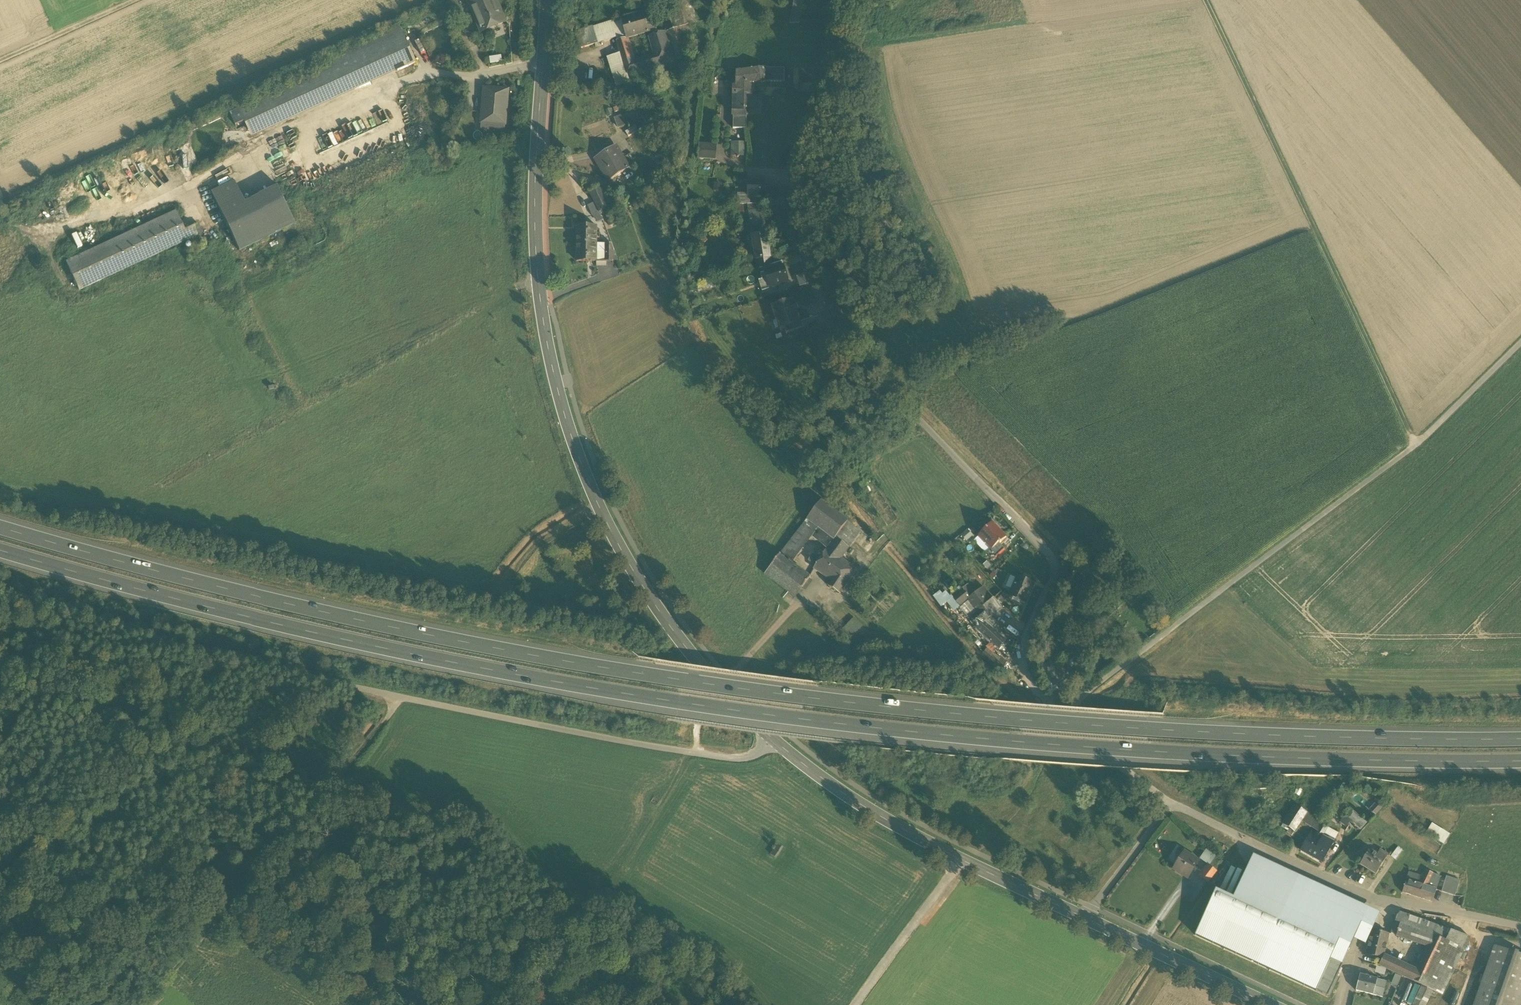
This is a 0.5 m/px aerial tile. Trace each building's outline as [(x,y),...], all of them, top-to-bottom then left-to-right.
[(481,33),(503,24),(496,5),(497,5),(498,3),(497,0),(477,0),(471,2),(473,7),(471,8),(481,33)] [(690,0),(664,0),(671,24),(673,30),(680,27),(689,25),(697,23),(690,0)] [(798,27),(803,0),(793,0),(789,25),(798,27)] [(634,24),(637,35),(656,29),(650,11),(626,18),(629,26),(634,24)] [(616,37),(617,41),(628,38),(637,35),(634,24),(629,26),(626,18),(612,22),(616,37)] [(612,22),(596,27),(590,28),(594,44),(601,42),(616,37),(612,22)] [(666,32),(673,30),(671,24),(659,28),(660,33),(666,32)] [(330,68),(239,109),(230,113),(236,127),(245,123),(252,138),(417,63),(399,25),(380,33),(373,41),(327,62),(330,68)] [(680,27),(684,41),(693,38),(689,25),(680,27)] [(673,30),(666,32),(674,60),(688,56),(684,41),(680,27),(673,30)] [(594,44),(590,28),(577,32),(576,49),(594,44)] [(651,36),(656,54),(659,64),(674,60),(666,32),(660,33),(651,36)] [(630,47),(628,38),(617,41),(620,50),(630,47)] [(634,60),(630,47),(620,50),(621,52),(627,74),(659,64),(656,54),(634,60)] [(627,74),(621,52),(609,56),(617,84),(629,81),(627,74)] [(765,67),(741,71),(743,84),(750,83),(755,83),(767,81),(765,67)] [(767,82),(785,82),(785,68),(765,67),(767,81),(767,82)] [(753,87),(750,87),(737,87),(734,87),(733,96),(737,96),(736,108),(733,108),(733,116),(747,116),(746,110),(746,106),(747,95),(753,96),(753,87)] [(504,125),(505,125),(507,104),(505,104),(506,91),(508,91),(508,90),(484,88),(483,104),(487,104),(486,113),(482,112),(481,123),(482,123),(504,125)] [(753,96),(747,95),(746,106),(757,107),(758,96),(753,96)] [(615,118),(619,128),(625,125),(622,116),(615,118)] [(746,129),(747,116),(733,116),(733,129),(746,129)] [(504,125),(482,123),(482,129),(504,131),(504,125)] [(625,132),(628,137),(638,131),(635,126),(625,132)] [(320,136),(312,139),(316,150),(325,147),(320,136)] [(733,156),(745,156),(745,143),(733,143),(733,156)] [(698,158),(716,160),(717,146),(699,144),(698,158)] [(595,158),(599,166),(606,162),(609,165),(616,161),(617,163),(623,159),(618,150),(619,150),(618,149),(617,149),(615,145),(595,158)] [(629,168),(623,159),(617,163),(616,161),(609,165),(606,162),(599,166),(609,181),(629,168)] [(211,192),(239,252),(296,224),(278,187),(244,203),(234,181),(211,192)] [(752,196),(765,196),(765,182),(748,182),(748,193),(748,196),(752,196)] [(600,212),(601,215),(611,211),(599,186),(589,191),(600,212)] [(748,204),(752,204),(752,196),(748,196),(748,193),(739,193),(739,204),(748,204)] [(588,205),(592,216),(599,212),(594,202),(588,205)] [(748,204),(749,212),(763,210),(762,204),(752,204),(748,204)] [(137,210),(125,216),(128,221),(139,214),(137,210)] [(764,223),(763,210),(749,212),(751,225),(764,223)] [(66,262),(79,290),(198,235),(194,226),(184,230),(176,211),(66,262)] [(600,212),(599,212),(592,216),(598,222),(601,221),(603,220),(601,215),(600,212)] [(577,226),(577,244),(597,244),(597,226),(577,226)] [(757,260),(770,258),(766,235),(753,237),(757,260)] [(183,245),(186,251),(190,249),(199,245),(196,239),(183,245)] [(577,261),(596,261),(597,244),(577,244),(577,261)] [(605,244),(597,244),(596,261),(605,261),(605,244)] [(770,266),(771,266),(770,258),(757,260),(758,269),(770,266)] [(771,266),(770,266),(772,270),(783,267),(782,262),(771,266)] [(767,279),(769,286),(776,284),(776,286),(785,283),(784,278),(787,277),(783,267),(772,270),(764,273),(765,274),(767,279)] [(797,278),(800,288),(810,285),(807,275),(797,278)] [(769,286),(767,279),(764,280),(760,281),(763,290),(763,292),(770,290),(769,288),(769,286)] [(779,320),(782,329),(784,329),(800,324),(796,311),(798,311),(796,305),(795,306),(793,301),(773,308),(777,321),(779,320)] [(784,329),(786,335),(804,329),(802,323),(800,324),(784,329)] [(812,513),(808,518),(815,523),(820,527),(835,538),(835,539),(848,522),(821,501),(812,513)] [(808,518),(780,555),(787,560),(815,523),(808,518)] [(861,532),(848,522),(835,539),(835,538),(828,548),(825,546),(825,547),(823,550),(826,552),(821,559),(816,565),(814,569),(815,569),(826,577),(838,558),(840,559),(861,532)] [(820,527),(815,523),(787,560),(792,564),(812,537),(820,527)] [(992,549),(992,550),(999,544),(1000,545),(1000,544),(1006,538),(1000,531),(1000,532),(992,524),(979,536),(992,549)] [(820,527),(812,537),(825,547),(825,546),(828,548),(835,538),(820,527)] [(973,536),(968,530),(961,536),(967,542),(973,536)] [(992,549),(979,536),(974,540),(987,554),(992,549)] [(989,555),(993,560),(1004,549),(1000,544),(1000,545),(999,544),(992,550),(992,549),(987,554),(989,555)] [(957,557),(952,551),(948,554),(953,560),(957,557)] [(816,565),(821,559),(813,554),(808,560),(816,565)] [(780,555),(772,565),(802,588),(810,578),(792,564),(787,560),(780,555)] [(828,586),(840,594),(856,570),(840,559),(838,558),(826,577),(832,581),(828,586)] [(796,596),(802,588),(772,565),(766,573),(796,596)] [(1012,590),(1017,579),(1011,576),(1006,587),(1012,590)] [(1009,597),(1025,604),(1034,585),(1018,577),(1017,579),(1012,590),(1009,597)] [(974,614),(975,613),(983,607),(984,606),(994,599),(994,598),(984,587),(975,593),(972,589),(968,584),(960,591),(957,588),(950,594),(960,607),(969,600),(976,608),(971,611),(974,614)] [(942,606),(950,615),(955,611),(942,595),(940,592),(935,596),(942,606)] [(942,595),(955,611),(960,607),(950,594),(949,596),(946,592),(942,595)] [(1004,592),(997,600),(1002,604),(1009,597),(1004,592)] [(990,617),(991,617),(1002,608),(994,599),(984,606),(983,607),(990,617)] [(969,619),(974,614),(971,611),(976,608),(969,600),(960,607),(959,608),(969,619)] [(990,617),(983,607),(975,613),(976,614),(971,619),(978,626),(976,628),(986,637),(986,636),(993,642),(1000,647),(1005,641),(999,636),(991,629),(984,623),(990,617)] [(863,626),(853,617),(842,630),(851,639),(853,637),(854,636),(863,626)] [(984,623),(991,629),(996,622),(991,617),(990,617),(984,623)] [(875,638),(854,636),(853,637),(852,643),(866,645),(874,646),(875,638)] [(987,647),(983,652),(1002,667),(1005,662),(987,647)] [(1042,668),(1054,685),(1060,681),(1049,667),(1056,662),(1053,659),(1042,668)] [(1383,807),(1377,802),(1369,810),(1375,815),(1383,807)] [(1283,824),(1295,831),(1302,821),(1307,813),(1295,806),(1283,824)] [(1351,821),(1361,829),(1367,823),(1350,809),(1344,816),(1348,820),(1349,819),(1351,821)] [(1302,821),(1305,824),(1311,815),(1307,813),(1302,821)] [(1305,824),(1310,827),(1316,819),(1311,815),(1305,824)] [(1348,820),(1344,816),(1340,822),(1345,827),(1351,821),(1349,819),(1348,820)] [(1322,823),(1316,819),(1310,827),(1317,831),(1322,823)] [(1314,836),(1321,840),(1325,833),(1328,827),(1322,823),(1317,831),(1314,836)] [(1450,834),(1432,824),(1425,834),(1443,845),(1450,834)] [(1325,833),(1335,839),(1339,833),(1328,827),(1325,833)] [(1301,850),(1322,862),(1335,839),(1325,833),(1321,840),(1314,836),(1310,834),(1307,839),(1301,850)] [(1402,850),(1398,847),(1391,857),(1395,860),(1402,850)] [(1216,855),(1206,849),(1200,859),(1209,865),(1216,855)] [(1360,864),(1376,874),(1381,866),(1383,867),(1385,863),(1383,863),(1386,858),(1378,853),(1377,855),(1369,850),(1360,864)] [(1174,869),(1188,878),(1198,861),(1185,853),(1174,869)] [(1253,855),(1248,866),(1363,918),(1354,939),(1365,944),(1372,930),(1380,913),(1253,855)] [(1200,877),(1208,883),(1217,871),(1209,865),(1200,877)] [(1363,918),(1248,866),(1233,899),(1215,891),(1195,935),(1316,990),(1330,959),(1342,964),(1354,939),(1363,918)] [(1420,885),(1427,887),(1429,882),(1437,886),(1440,877),(1433,874),(1426,871),(1420,885)] [(1402,893),(1433,902),(1436,890),(1427,887),(1420,885),(1418,884),(1420,876),(1409,873),(1406,881),(1402,893)] [(1442,892),(1455,896),(1460,881),(1446,877),(1442,892)] [(1396,936),(1427,946),(1437,925),(1400,912),(1397,916),(1393,929),(1396,936)] [(1411,980),(1422,985),(1437,992),(1442,995),(1452,975),(1470,937),(1437,925),(1427,946),(1415,970),(1411,980)] [(1366,955),(1382,958),(1383,956),(1384,956),(1389,934),(1372,930),(1366,955)] [(1495,946),(1480,987),(1474,1004),(1520,1004),(1520,955),(1495,946)] [(1381,966),(1386,969),(1396,973),(1402,976),(1403,976),(1411,980),(1415,970),(1407,967),(1384,956),(1383,956),(1382,958),(1379,965),(1379,966),(1381,966)] [(1328,996),(1335,980),(1337,976),(1342,965),(1342,964),(1330,959),(1316,990),(1315,991),(1328,996)] [(1381,966),(1379,966),(1379,967),(1377,966),(1375,972),(1385,975),(1386,969),(1381,966)] [(1397,987),(1402,976),(1396,973),(1391,984),(1397,987)] [(1356,990),(1373,995),(1377,980),(1377,978),(1360,974),(1356,990)] [(1335,980),(1328,996),(1330,998),(1338,982),(1335,980)] [(1386,982),(1377,980),(1373,995),(1382,997),(1386,985),(1385,985),(1386,982)] [(1437,992),(1422,985),(1413,1004),(1426,1004),(1430,995),(1435,998),(1437,992)]
